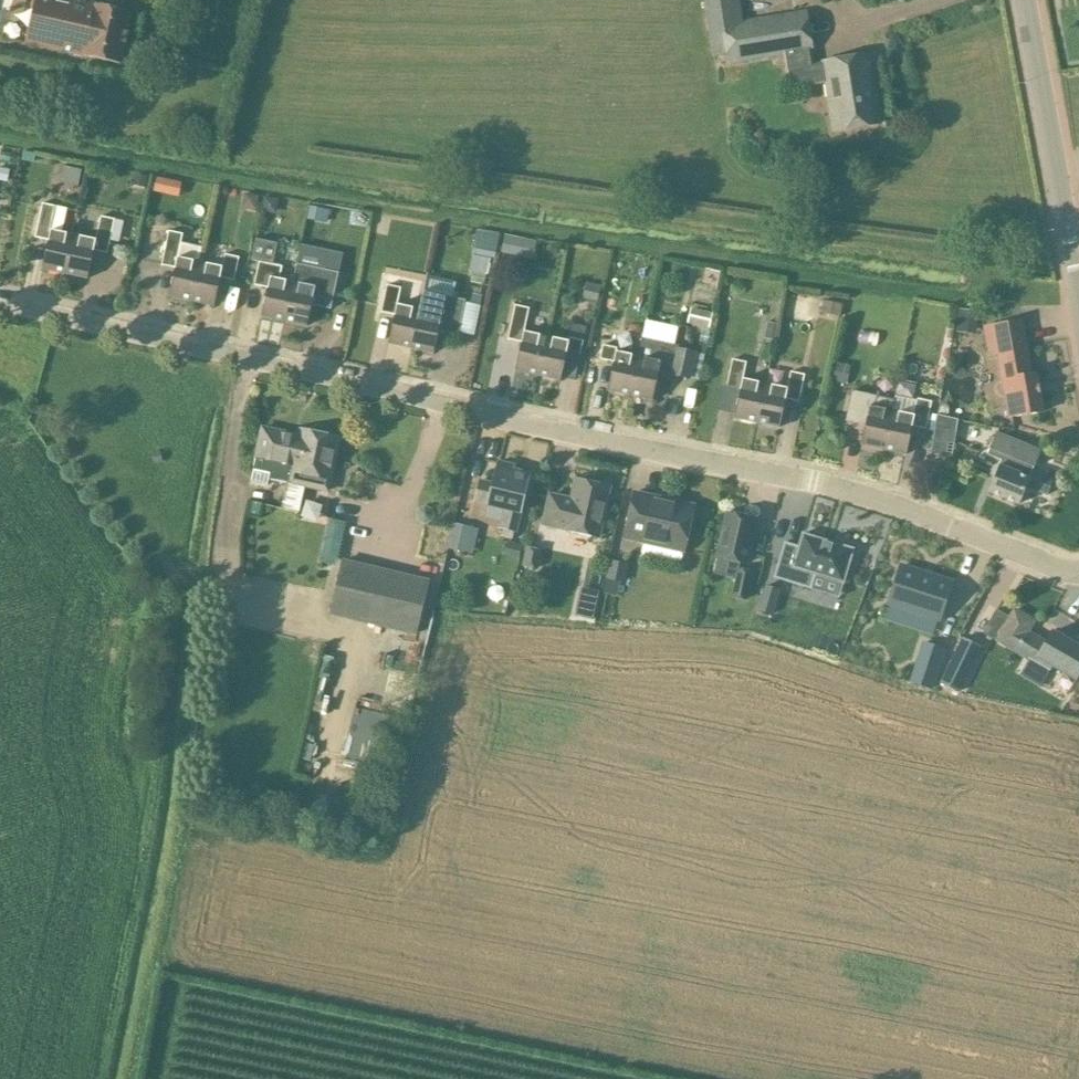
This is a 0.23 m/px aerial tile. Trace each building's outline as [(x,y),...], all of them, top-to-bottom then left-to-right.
[(99,0),(35,0),(26,42),(120,64),(133,12),(98,4),(99,0)] [(713,57),(726,55),(728,64),(783,55),(788,89),(827,83),(834,131),(880,123),(875,93),(868,94),(861,55),(823,61),(823,62),(814,63),(812,49),(814,49),(807,10),(743,19),(740,0),(704,0),(713,57)] [(79,185),(83,170),(64,164),(60,180),(79,185)] [(11,170),(0,167),(0,180),(8,182),(11,170)] [(66,274),(76,235),(62,232),(67,208),(42,203),(42,207),(35,237),(49,240),(42,268),(66,274)] [(327,222),(330,209),(311,206),(309,219),(327,222)] [(76,235),(66,274),(87,278),(94,250),(107,253),(115,219),(101,216),(95,239),(76,235)] [(474,227),(467,265),(488,269),(494,230),(474,227)] [(192,301),(200,262),(178,257),(183,233),(169,231),(162,265),(175,267),(169,296),(192,301)] [(530,256),(534,238),(501,232),(498,250),(530,256)] [(200,262),(192,301),(214,306),(220,277),(234,280),(239,257),(225,254),(222,266),(200,262)] [(284,321),(293,282),(280,279),(282,266),(259,261),(255,284),(268,288),(261,316),(284,321)] [(293,282),(284,321),(307,326),(311,305),(331,309),(339,272),(297,263),(293,282)] [(447,294),(448,282),(423,279),(422,291),(447,294)] [(597,301),(601,286),(586,283),(583,298),(597,301)] [(411,348),(419,309),(398,304),(401,288),(387,285),(381,312),(394,314),(388,343),(411,348)] [(538,375),(546,336),(523,331),(529,308),(515,305),(507,338),(521,341),(515,370),(538,375)] [(709,328),(713,312),(691,307),(687,323),(709,328)] [(419,309),(411,348),(434,353),(440,324),(453,327),(456,313),(442,310),(442,314),(419,309)] [(976,335),(979,311),(960,309),(957,332),(976,335)] [(1027,345),(1026,337),(1023,319),(982,326),(988,355),(998,353),(1002,378),(1008,417),(1043,411),(1036,372),(1032,373),(1027,345)] [(775,341),(778,325),(767,322),(764,339),(773,340),(775,341)] [(546,336),(538,375),(560,380),(561,377),(574,380),(583,340),(569,337),(568,341),(546,336)] [(638,356),(630,395),(652,400),(659,371),(671,374),(670,375),(690,379),(700,381),(706,355),(696,352),(677,347),(678,345),(643,337),(639,356),(638,356)] [(630,395),(638,356),(617,351),(617,348),(603,344),(600,358),(613,361),(607,390),(630,395)] [(757,422),(765,383),(744,379),(747,363),(733,359),(727,388),(739,391),(734,417),(757,422)] [(838,361),(834,380),(847,382),(851,364),(838,361)] [(765,383),(757,422),(779,427),(785,398),(798,401),(802,387),(804,373),(790,370),(787,388),(765,383)] [(883,449),(892,410),(885,409),(869,405),(874,382),(860,379),(853,412),(867,415),(861,444),(883,449)] [(892,410),(883,449),(906,454),(912,425),(925,428),(931,401),(917,398),(914,415),(898,411),(892,410)] [(957,432),(959,420),(937,415),(935,429),(957,432)] [(300,437),(264,429),(253,482),(269,486),(271,480),(292,484),(330,491),(337,454),(341,438),(302,430),(300,437)] [(1033,471),(1041,450),(997,431),(988,455),(1002,460),(999,466),(999,465),(988,491),(999,496),(1008,499),(1019,504),(1026,487),(1047,495),(1053,479),(1033,471)] [(520,511),(529,474),(512,470),(513,465),(498,462),(494,482),(480,478),(475,502),(504,509),(499,528),(502,529),(500,537),(512,540),(514,532),(517,533),(523,511),(520,511)] [(598,537),(609,487),(576,479),(571,500),(550,495),(544,523),(565,528),(565,529),(598,537)] [(671,503),(655,499),(656,497),(634,492),(624,537),(646,542),(647,540),(683,548),(683,550),(684,550),(694,505),(672,500),(671,503)] [(317,518),(319,502),(302,500),(300,516),(317,518)] [(425,524),(431,521),(434,515),(431,508),(425,506),(418,508),(415,515),(418,521),(425,524)] [(747,563),(757,519),(723,512),(713,555),(747,563)] [(474,555),(481,528),(454,522),(448,549),(474,555)] [(782,541),(772,574),(822,590),(826,578),(840,582),(852,547),(815,535),(810,549),(782,541)] [(538,570),(543,549),(527,545),(522,566),(538,570)] [(429,576),(343,556),(331,607),(417,628),(429,576)] [(626,583),(630,563),(610,559),(606,579),(626,583)] [(946,584),(899,560),(882,594),(929,618),(946,584)] [(738,571),(732,600),(746,603),(753,574),(738,571)] [(759,609),(772,613),(779,590),(766,585),(759,609)] [(982,601),(968,624),(1049,671),(1052,665),(1076,679),(1078,673),(1078,647),(1051,631),(1045,642),(1027,632),(1033,621),(1014,610),(1010,617),(982,601)] [(980,647),(962,638),(941,682),(959,691),(980,647)] [(944,649),(924,642),(911,681),(931,688),(944,649)]
